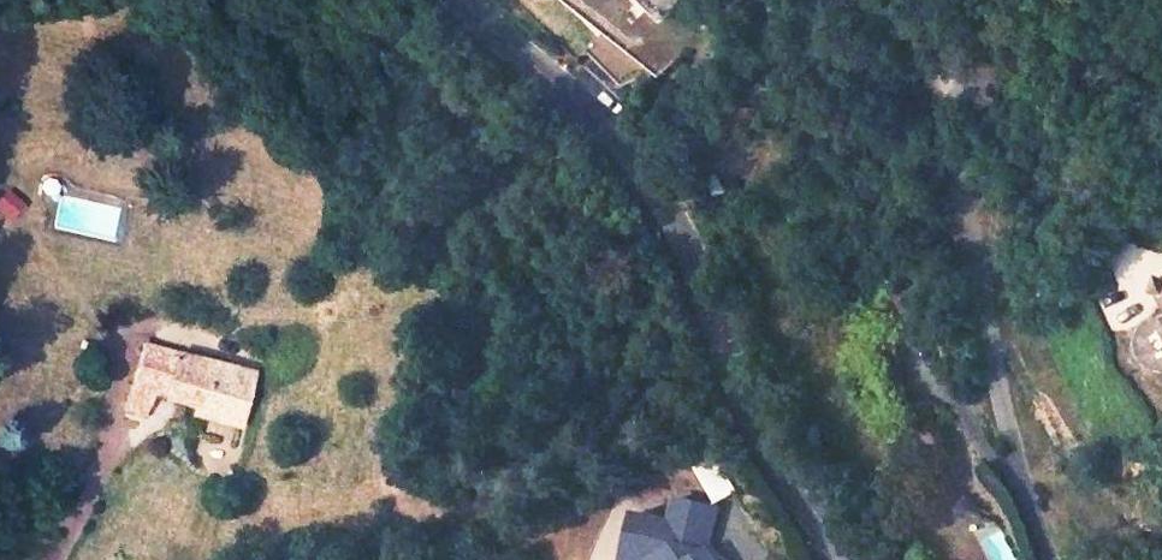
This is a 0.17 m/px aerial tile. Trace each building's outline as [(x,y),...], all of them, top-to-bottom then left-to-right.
[(662,10),(672,0),(571,0),(594,25),(573,47),(614,88),(637,78),(685,32),(662,10)] [(1149,317),(1135,332),(1154,373),(1161,372),(1161,312),(1149,317)] [(260,374),(151,341),(130,407),(152,413),(158,394),(211,407),(214,403),(245,413),(260,374)] [(711,546),(718,509),(680,502),(675,530),(643,523),(636,559),(721,559),(711,546)]
